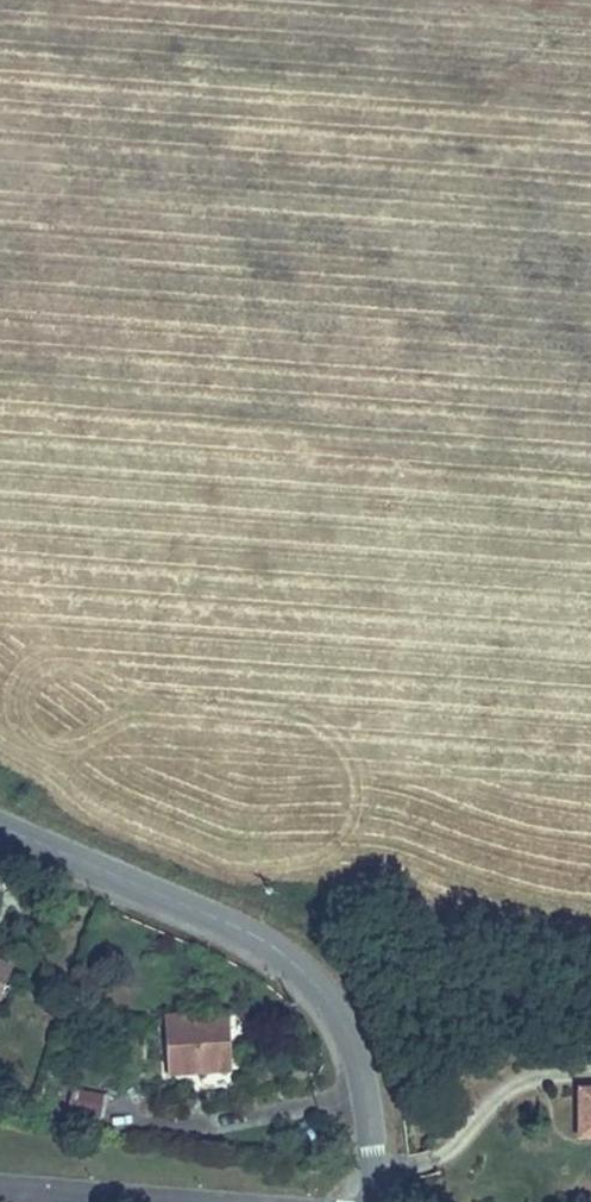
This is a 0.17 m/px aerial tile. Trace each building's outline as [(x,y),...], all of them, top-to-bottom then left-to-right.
[(2,1008),(18,968),(0,960),(0,1007),(2,1008)] [(173,1074),(239,1066),(231,1007),(165,1015),(173,1074)] [(582,1086),(586,1136),(590,1135),(590,1086),(582,1086)] [(103,1121),(108,1094),(71,1089),(67,1115),(103,1121)]
